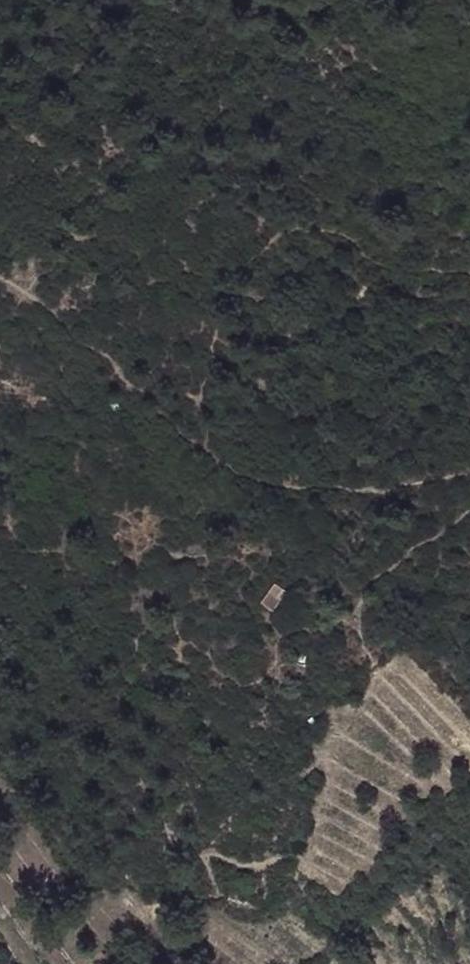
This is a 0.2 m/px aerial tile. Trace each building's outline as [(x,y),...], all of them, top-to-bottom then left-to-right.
[(260,605),(272,613),(284,595),(273,587),(260,605)]
